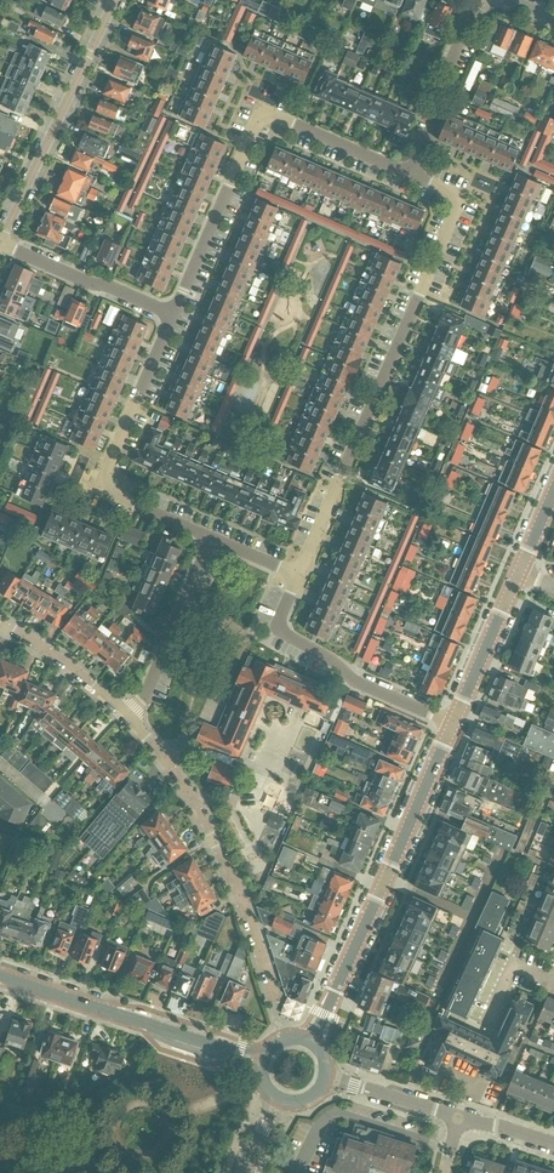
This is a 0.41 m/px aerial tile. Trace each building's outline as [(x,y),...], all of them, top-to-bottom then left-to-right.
[(24,15),(28,8),(12,0),(4,0),(2,4),(24,15)] [(67,11),(72,0),(44,0),(67,11)] [(170,3),(176,5),(179,0),(149,0),(148,2),(166,10),(170,3)] [(257,13),(261,5),(251,0),(247,8),(257,13)] [(342,6),(352,11),(357,0),(345,0),(342,6)] [(384,2),(398,8),(402,0),(385,0),(384,2)] [(413,15),(411,20),(419,23),(421,19),(424,12),(422,11),(426,0),(409,0),(404,12),(413,15)] [(261,5),(257,13),(276,22),(282,10),(263,1),(261,5)] [(438,2),(426,30),(441,37),(454,9),(447,6),(447,3),(442,1),(440,3),(439,2),(438,2)] [(40,2),(34,14),(61,26),(66,16),(47,7),(48,5),(40,2)] [(238,4),(223,39),(231,43),(247,7),(238,4)] [(196,20),(191,18),(188,24),(200,29),(207,13),(200,10),(196,20)] [(143,32),(142,32),(160,39),(169,17),(159,14),(158,16),(150,13),(150,14),(143,11),(139,19),(138,19),(134,28),(143,32)] [(248,11),(244,22),(252,25),(257,15),(248,11)] [(1,25),(17,33),(21,26),(4,18),(1,25)] [(32,20),(26,31),(30,33),(54,44),(58,33),(39,25),(40,24),(32,20)] [(494,43),(508,49),(516,31),(502,25),(498,34),(494,43)] [(249,47),(245,57),(304,82),(316,55),(257,29),(249,47)] [(357,51),(357,52),(364,54),(367,47),(370,48),(376,35),(365,30),(357,51)] [(511,51),(524,56),(533,37),(519,32),(511,51)] [(156,45),(134,36),(127,52),(149,62),(155,49),(162,52),(164,48),(156,44),(156,45)] [(343,36),(339,46),(355,52),(359,43),(343,36)] [(538,40),(530,59),(543,64),(551,45),(538,40)] [(179,44),(173,41),(169,50),(187,57),(191,50),(190,50),(191,48),(180,44),(179,44)] [(183,99),(176,115),(206,128),(237,55),(210,43),(185,100),(183,99)] [(330,43),(323,59),(330,62),(337,47),(330,43)] [(31,44),(26,55),(47,65),(53,53),(31,44)] [(551,45),(543,64),(553,69),(553,46),(551,45)] [(350,51),(348,50),(343,64),(355,69),(360,55),(356,54),(350,51)] [(17,51),(11,63),(20,67),(42,77),(47,65),(26,55),(17,51)] [(121,58),(114,74),(138,84),(145,66),(137,63),(137,64),(121,58)] [(415,60),(409,58),(403,74),(425,83),(428,75),(412,68),(415,60)] [(362,59),(358,68),(364,71),(368,61),(362,59)] [(375,65),(371,74),(376,76),(380,67),(375,65)] [(20,67),(15,79),(36,89),(42,77),(20,67)] [(180,72),(169,67),(165,75),(177,80),(180,72)] [(387,70),(384,79),(389,81),(393,73),(387,70)] [(314,94),(327,99),(337,78),(337,76),(324,71),(314,94)] [(401,76),(397,84),(402,87),(406,78),(401,76)] [(7,77),(2,89),(30,102),(36,89),(15,79),(14,81),(7,77)] [(327,99),(341,105),(350,84),(337,78),(327,99)] [(131,89),(111,80),(105,93),(126,102),(129,94),(140,99),(143,92),(132,87),(131,89)] [(423,86),(411,81),(408,88),(420,93),(423,86)] [(482,81),(478,90),(488,94),(492,85),(482,81)] [(353,111),(363,89),(350,84),(341,105),(353,111)] [(0,94),(0,104),(3,105),(24,115),(30,102),(2,89),(0,94)] [(158,97),(166,101),(170,93),(161,89),(158,97)] [(366,116),(376,95),(363,89),(353,111),(366,116)] [(473,101),(484,105),(488,95),(477,91),(473,101)] [(378,122),(388,100),(376,95),(366,116),(378,122)] [(503,115),(508,103),(494,97),(489,110),(503,115)] [(150,114),(158,117),(158,118),(166,102),(158,98),(150,114)] [(103,99),(98,111),(118,119),(125,122),(129,111),(127,110),(103,99)] [(400,106),(388,100),(378,122),(391,127),(399,108),(400,106)] [(508,103),(503,115),(515,121),(520,108),(508,103)] [(389,131),(394,133),(391,139),(401,143),(405,134),(408,135),(416,116),(399,108),(391,127),(389,131)] [(477,108),(475,113),(483,116),(485,111),(477,108)] [(485,111),(483,116),(490,119),(492,114),(485,111)] [(15,137),(19,129),(16,127),(18,123),(7,118),(8,116),(0,113),(0,130),(15,137)] [(115,138),(120,126),(96,115),(90,127),(115,138)] [(157,119),(148,115),(141,130),(151,134),(158,118),(157,119)] [(536,129),(541,132),(545,133),(552,136),(553,131),(553,120),(542,115),(536,129)] [(167,118),(161,116),(157,123),(163,126),(167,118)] [(453,146),(462,125),(463,122),(449,116),(439,140),(453,146)] [(462,125),(453,146),(467,152),(479,123),(466,117),(463,122),(462,125)] [(176,123),(170,120),(166,127),(172,130),(176,123)] [(163,126),(157,123),(154,130),(160,133),(163,126)] [(479,123),(467,152),(489,162),(502,133),(479,123)] [(172,130),(166,127),(163,135),(169,137),(172,130)] [(536,129),(521,164),(526,167),(541,132),(536,129)] [(6,149),(8,145),(11,146),(15,137),(0,130),(0,147),(6,149)] [(133,149),(142,153),(147,144),(151,134),(141,130),(133,149)] [(160,133),(154,130),(151,137),(157,140),(160,133)] [(165,290),(227,145),(198,132),(136,278),(165,290)] [(502,133),(489,162),(506,169),(512,171),(521,150),(524,143),(502,133)] [(532,163),(553,173),(553,164),(543,159),(549,144),(553,136),(552,136),(545,133),(532,163)] [(86,134),(80,148),(104,159),(110,145),(86,134)] [(169,137),(163,135),(160,142),(166,145),(169,137)] [(157,140),(151,137),(147,145),(153,148),(157,140)] [(166,145),(160,142),(156,149),(162,152),(166,145)] [(153,148),(147,145),(144,152),(150,155),(153,148)] [(142,154),(124,147),(121,156),(137,163),(138,161),(139,161),(142,154)] [(266,174),(280,180),(292,154),(277,148),(266,174)] [(162,152),(156,149),(153,156),(159,159),(162,152)] [(95,161),(103,165),(102,167),(115,173),(118,167),(96,157),(96,159),(78,151),(72,163),(90,172),(95,161)] [(144,152),(140,159),(147,162),(150,155),(144,152)] [(301,189),(310,193),(322,167),(292,154),(280,180),(288,184),(287,186),(300,192),(301,189)] [(159,159),(153,156),(149,164),(156,166),(159,159)] [(140,159),(137,167),(143,170),(147,162),(140,159)] [(156,166),(149,164),(146,171),(152,174),(156,166)] [(137,167),(134,174),(140,177),(143,170),(137,167)] [(322,167),(310,193),(319,197),(318,200),(330,205),(331,202),(340,206),(351,180),(322,167)] [(94,180),(69,169),(64,182),(88,193),(94,180)] [(535,175),(553,183),(553,176),(537,169),(535,175)] [(152,174),(146,171),(143,178),(149,181),(152,174)] [(134,174),(130,181),(136,184),(140,177),(134,174)] [(518,175),(510,194),(538,206),(546,187),(518,175)] [(149,181),(143,178),(139,185),(145,188),(149,181)] [(381,193),(351,180),(340,206),(348,210),(347,212),(359,218),(360,215),(369,219),(381,193)] [(130,181),(127,189),(133,192),(136,184),(130,181)] [(64,182),(58,195),(83,206),(88,193),(64,182)] [(145,188),(139,185),(136,193),(142,196),(145,188)] [(90,193),(97,196),(99,191),(92,188),(90,193)] [(258,188),(256,194),(263,197),(266,191),(258,188)] [(127,189),(124,196),(130,199),(133,192),(127,189)] [(266,191),(263,197),(271,200),(273,194),(266,191)] [(97,196),(90,193),(87,199),(95,202),(97,196)] [(142,196),(136,193),(133,200),(139,203),(142,196)] [(390,228),(399,232),(410,206),(381,193),(369,219),(378,223),(377,225),(389,231),(390,228)] [(273,194),(271,200),(278,204),(281,198),(273,194)] [(510,194),(502,212),(530,224),(538,206),(510,194)] [(124,196),(120,203),(126,206),(130,199),(124,196)] [(56,197),(51,209),(76,220),(81,208),(56,197)] [(278,204),(285,207),(288,201),(281,198),(278,204)] [(285,211),(257,199),(251,214),(278,226),(285,211)] [(139,203),(133,200),(129,207),(135,210),(139,203)] [(293,210),(295,204),(288,201),(285,207),(293,210)] [(120,203),(117,211),(123,213),(126,206),(120,203)] [(300,213),(303,207),(295,204),(293,210),(300,213)] [(410,206),(399,232),(414,239),(425,212),(410,206)] [(310,210),(303,207),(300,213),(308,216),(310,210)] [(318,213),(310,210),(308,216),(315,219),(318,213)] [(62,232),(64,227),(73,231),(76,224),(67,220),(47,211),(47,213),(42,224),(61,233),(62,232)] [(116,211),(111,221),(129,229),(133,219),(123,214),(116,211)] [(147,214),(141,212),(138,219),(144,221),(147,214)] [(502,212),(494,231),(522,243),(530,224),(502,212)] [(323,223),(325,217),(318,213),(315,219),(323,223)] [(242,234),(238,245),(265,256),(269,246),(272,247),(277,236),(275,235),(278,226),(251,214),(242,234)] [(323,223),(330,226),(333,220),(325,217),(323,223)] [(308,221),(302,218),(298,226),(304,228),(308,221)] [(144,221),(138,219),(135,226),(141,228),(144,221)] [(333,220),(330,226),(337,229),(340,223),(333,220)] [(345,232),(347,226),(340,223),(337,229),(345,232)] [(61,233),(62,233),(61,233),(42,224),(38,233),(39,234),(39,235),(44,237),(44,236),(47,237),(44,244),(54,248),(56,245),(66,249),(71,238),(61,233)] [(295,233),(301,236),(304,228),(298,226),(295,233)] [(355,229),(347,226),(345,232),(352,235),(355,229)] [(362,233),(355,229),(352,235),(360,239),(362,233)] [(494,231),(486,250),(514,262),(522,243),(494,231)] [(295,233),(292,241),(298,243),(301,236),(295,233)] [(370,236),(362,233),(360,239),(367,242),(370,236)] [(370,236),(367,242),(374,245),(377,239),(370,236)] [(382,248),(384,242),(377,239),(374,245),(382,248)] [(98,260),(112,266),(120,247),(107,241),(98,260)] [(298,243),(292,241),(289,248),(295,251),(298,243)] [(347,249),(353,251),(356,244),(350,242),(347,249)] [(389,251),(392,245),(384,242),(382,248),(389,251)] [(86,244),(79,258),(87,261),(93,247),(86,244)] [(265,256),(238,245),(225,275),(252,287),(257,276),(259,277),(264,265),(262,264),(265,256)] [(399,249),(392,245),(389,251),(397,255),(399,249)] [(132,250),(126,248),(123,255),(129,257),(132,250)] [(289,248),(286,256),(292,258),(295,251),(289,248)] [(350,259),(353,251),(347,249),(344,256),(350,259)] [(399,249),(397,255),(404,258),(407,252),(399,249)] [(486,250),(478,269),(506,281),(514,262),(486,250)] [(396,280),(402,265),(373,252),(367,267),(374,270),(396,280)] [(129,257),(123,255),(120,262),(126,264),(129,257)] [(536,256),(537,255),(536,255),(529,272),(530,273),(530,272),(551,281),(551,282),(553,283),(553,263),(536,256)] [(292,258),(286,256),(283,263),(289,266),(292,258)] [(340,263),(346,266),(350,259),(344,256),(340,263)] [(279,270),(285,273),(289,266),(283,263),(279,270)] [(343,273),(346,266),(340,263),(337,271),(343,273)] [(37,273),(16,264),(12,275),(42,288),(45,282),(35,278),(37,273)] [(390,292),(396,280),(374,270),(367,267),(362,279),(390,292)] [(478,269),(470,288),(497,300),(506,281),(478,269)] [(276,278),(282,280),(285,273),(279,270),(276,278)] [(337,271),(334,278),(340,281),(343,273),(337,271)] [(7,286),(27,295),(29,291),(39,295),(42,288),(12,275),(7,286)] [(252,287),(225,275),(212,305),(239,317),(244,306),(246,307),(251,295),(249,294),(252,287)] [(279,288),(282,280),(276,278),(273,285),(279,288)] [(331,286),(337,288),(340,281),(334,278),(331,286)] [(362,279),(356,293),(385,305),(390,292),(362,279)] [(528,282),(524,290),(532,293),(536,285),(528,282)] [(270,293),(276,295),(279,288),(273,285),(270,293)] [(27,295),(7,286),(2,296),(33,309),(35,303),(26,299),(27,295)] [(75,290),(67,286),(61,298),(70,302),(75,290)] [(328,293),(334,296),(337,288),(331,286),(328,293)] [(514,286),(511,293),(517,296),(520,288),(514,286)] [(470,288),(462,307),(489,318),(497,300),(470,288)] [(524,290),(521,297),(529,300),(532,293),(524,290)] [(273,303),(276,295),(270,293),(267,300),(273,303)] [(334,296),(328,293),(324,300),(330,303),(334,296)] [(385,305),(356,293),(349,309),(377,322),(385,305)] [(511,293),(508,300),(514,303),(517,296),(511,293)] [(18,318),(27,322),(33,309),(2,296),(0,302),(0,310),(18,318)] [(59,304),(68,308),(70,302),(61,298),(59,304)] [(64,321),(62,326),(77,332),(89,305),(74,299),(67,313),(64,321)] [(273,303),(267,300),(263,307),(269,310),(273,303)] [(321,308),(327,310),(330,303),(324,300),(321,308)] [(512,311),(520,314),(524,306),(516,303),(512,311)] [(239,317),(212,305),(199,335),(227,347),(230,338),(232,339),(237,327),(235,326),(239,317)] [(260,315),(266,317),(269,310),(263,307),(260,315)] [(318,315),(324,318),(327,310),(321,308),(318,315)] [(57,309),(54,317),(64,321),(67,313),(57,309)] [(349,309),(343,324),(371,337),(377,322),(349,309)] [(98,311),(94,327),(100,329),(105,313),(98,311)] [(464,326),(467,327),(468,324),(499,338),(503,330),(466,314),(464,320),(443,311),(438,324),(461,334),(464,326)] [(520,314),(512,311),(509,318),(517,321),(520,314)] [(38,317),(48,322),(45,330),(56,335),(60,324),(55,321),(39,314),(38,317)] [(114,328),(143,340),(149,326),(120,314),(114,328)] [(500,315),(497,321),(503,324),(506,316),(505,316),(500,314),(500,315)] [(263,325),(266,317),(260,315),(257,322),(263,325)] [(321,325),(324,318),(318,315),(315,323),(321,325)] [(8,336),(8,337),(14,339),(17,334),(20,327),(0,318),(0,333),(8,336)] [(318,333),(321,325),(315,323),(312,330),(318,333)] [(371,337),(343,324),(336,339),(364,352),(371,337)] [(440,326),(438,329),(434,338),(457,348),(462,335),(461,334),(438,324),(437,324),(440,326)] [(256,325),(253,332),(259,335),(262,328),(256,325)] [(108,342),(137,354),(143,340),(114,328),(108,342)] [(308,338),(314,340),(318,333),(312,330),(308,338)] [(253,332),(249,340),(255,342),(259,335),(253,332)] [(227,347),(199,335),(186,365),(207,374),(213,377),(216,368),(219,369),(224,357),(223,356),(227,347)] [(311,347),(314,340),(308,338),(305,344),(311,347)] [(457,348),(434,338),(429,351),(451,360),(457,348)] [(501,338),(498,346),(503,348),(505,349),(509,341),(501,338)] [(10,354),(14,345),(0,339),(0,350),(10,354)] [(364,352),(336,339),(329,356),(360,369),(364,359),(362,358),(364,352)] [(255,342),(249,340),(246,347),(252,350),(255,342)] [(98,364),(127,377),(137,354),(108,342),(98,364)] [(252,350),(246,347),(243,355),(249,357),(252,350)] [(301,354),(307,357),(310,350),(304,347),(301,354)] [(429,351),(423,364),(445,374),(451,360),(429,351)] [(478,357),(487,361),(490,355),(480,351),(478,357)] [(304,364),(307,357),(301,354),(298,362),(304,364)] [(243,355),(240,362),(246,365),(249,357),(243,355)] [(360,369),(329,356),(322,372),(350,384),(352,379),(355,380),(360,369)] [(487,361),(478,357),(475,363),(484,367),(487,361)] [(540,364),(544,365),(553,370),(553,365),(542,360),(540,364)] [(246,365),(240,362),(237,370),(243,372),(246,365)] [(298,362),(295,369),(301,372),(304,364),(298,362)] [(88,387),(117,399),(127,377),(98,364),(88,387)] [(419,370),(417,374),(418,376),(418,377),(440,386),(445,374),(423,364),(421,369),(419,370)] [(213,377),(207,374),(186,365),(173,395),(194,404),(200,407),(204,398),(206,398),(211,386),(209,386),(213,377)] [(539,376),(553,383),(553,370),(544,365),(539,376)] [(31,403),(21,425),(27,428),(52,370),(45,367),(41,378),(40,380),(38,385),(31,403)] [(301,372),(295,369),(291,377),(298,379),(301,372)] [(239,380),(243,372),(237,370),(233,377),(239,380)] [(38,425),(60,374),(54,371),(32,422),(38,425)] [(350,384),(322,372),(315,386),(344,398),(350,384)] [(31,376),(28,381),(30,382),(38,385),(40,380),(31,376)] [(490,383),(497,386),(500,379),(493,376),(490,383)] [(230,384),(236,387),(239,380),(233,377),(230,384)] [(288,384),(295,387),(298,379),(291,377),(288,384)] [(410,388),(434,399),(435,399),(436,399),(441,401),(446,389),(440,386),(418,377),(413,387),(412,389),(410,388)] [(467,383),(476,387),(478,381),(469,377),(467,383)] [(28,381),(21,398),(31,403),(38,385),(30,382),(28,381)] [(476,387),(467,383),(464,388),(473,392),(476,387)] [(478,390),(486,394),(487,391),(494,394),(497,386),(490,383),(489,386),(481,383),(478,390)] [(233,394),(236,387),(230,384),(227,392),(233,394)] [(295,387),(288,384),(285,391),(291,394),(295,387)] [(309,401),(337,414),(344,398),(315,386),(309,401)] [(78,410),(107,422),(117,399),(88,387),(78,410)] [(404,401),(403,404),(427,415),(429,412),(434,399),(410,388),(404,401)] [(550,389),(542,406),(553,412),(553,391),(550,389)] [(285,391),(282,399),(288,402),(291,394),(285,391)] [(230,402),(233,394),(227,392),(224,399),(230,402)] [(173,395),(167,411),(193,422),(200,407),(194,404),(173,395)] [(476,403),(483,406),(486,400),(479,397),(476,403)] [(230,402),(224,399),(221,407),(227,409),(230,402)] [(288,402),(282,399),(279,406),(285,409),(288,402)] [(309,401),(303,415),(331,428),(337,414),(309,401)] [(451,406),(465,412),(467,406),(453,401),(451,406)] [(483,406),(476,403),(472,412),(479,415),(483,406)] [(404,407),(400,418),(422,428),(427,415),(403,404),(403,405),(405,406),(404,407)] [(285,409),(279,406),(276,414),(282,416),(285,409)] [(450,408),(456,410),(454,415),(462,419),(465,412),(451,406),(450,408)] [(553,426),(553,412),(542,406),(539,413),(530,409),(528,414),(553,426)] [(221,407),(217,414),(223,417),(227,409),(221,407)] [(72,424),(101,436),(107,422),(78,410),(72,424)] [(214,421),(220,424),(223,417),(217,414),(214,421)] [(276,414),(272,421),(279,424),(282,416),(276,414)] [(535,423),(533,428),(551,436),(553,429),(553,426),(528,414),(526,419),(535,423)] [(163,415),(159,425),(171,430),(175,420),(163,415)] [(331,428),(303,415),(296,430),(325,443),(331,428)] [(396,426),(394,431),(416,441),(419,436),(424,438),(427,430),(422,428),(400,418),(399,419),(397,420),(395,424),(396,426)] [(220,424),(214,421),(211,429),(217,431),(220,424)] [(279,424),(272,421),(269,429),(275,431),(279,424)] [(464,430),(472,433),(475,426),(467,423),(464,430)] [(66,437),(95,450),(101,436),(72,424),(66,437)] [(531,433),(521,429),(519,436),(546,448),(551,436),(533,428),(531,433)] [(266,436),(272,439),(275,431),(269,429),(266,436)] [(138,450),(134,460),(155,469),(163,449),(156,446),(161,434),(152,430),(143,450),(142,453),(138,450)] [(296,430),(290,446),(297,449),(318,458),(325,443),(296,430)] [(472,433),(464,430),(461,438),(469,441),(472,433)] [(5,441),(8,434),(0,431),(0,439),(5,441)] [(394,431),(389,444),(411,453),(416,441),(394,431)] [(443,437),(452,441),(455,436),(446,432),(443,437)] [(155,469),(154,472),(164,476),(165,474),(169,475),(178,453),(177,452),(183,440),(182,440),(184,435),(181,434),(179,438),(177,437),(171,450),(170,452),(163,449),(155,469)] [(43,506),(69,447),(41,435),(28,464),(36,467),(30,482),(22,478),(15,494),(43,506)] [(269,446),(272,439),(266,436),(263,443),(269,446)] [(452,441),(443,437),(441,443),(450,447),(452,441)] [(452,449),(456,450),(456,451),(463,454),(466,446),(459,443),(461,441),(456,439),(452,449)] [(512,449),(508,448),(508,449),(537,461),(541,451),(524,443),(516,440),(512,449)] [(191,443),(187,452),(192,454),(196,446),(191,443)] [(263,443),(260,451),(266,454),(269,446),(263,443)] [(192,458),(182,481),(195,487),(205,464),(204,464),(211,447),(206,444),(198,461),(192,458)] [(385,452),(383,457),(405,467),(411,453),(389,444),(388,445),(386,445),(384,450),(385,452)] [(297,449),(290,446),(283,460),(312,473),(318,458),(297,449)] [(512,456),(510,461),(515,464),(533,471),(537,461),(508,449),(506,453),(512,456)] [(463,454),(456,451),(451,462),(458,465),(463,454)] [(178,453),(169,475),(182,481),(192,458),(191,458),(192,454),(187,452),(185,456),(178,453)] [(205,464),(195,487),(209,493),(219,470),(217,469),(223,457),(217,454),(212,467),(205,464)] [(378,469),(378,470),(400,479),(405,467),(383,457),(378,469)] [(432,463),(441,466),(443,460),(434,457),(432,463)] [(233,472),(237,463),(230,460),(226,469),(233,472)] [(510,461),(507,460),(502,471),(528,482),(533,471),(515,464),(510,461)] [(441,466),(432,463),(429,470),(438,474),(441,466)] [(245,481),(235,504),(248,510),(258,487),(256,486),(250,483),(255,470),(250,468),(244,481),(245,481)] [(372,477),(369,482),(392,492),(398,495),(404,482),(399,480),(400,479),(378,470),(378,469),(375,468),(374,470),(372,471),(370,475),(372,477)] [(219,470),(209,493),(222,498),(232,476),(219,470)] [(452,470),(449,478),(456,481),(459,473),(452,470)] [(502,471),(498,481),(524,492),(528,482),(502,471)] [(258,487),(248,510),(262,515),(271,493),(270,492),(263,489),(269,477),(263,474),(256,486),(258,487)] [(232,476),(222,498),(235,504),(245,481),(244,481),(232,476)] [(449,478),(445,486),(453,489),(456,481),(449,478)] [(271,493),(262,515),(264,516),(263,518),(274,523),(275,521),(284,500),(278,498),(277,495),(282,482),(277,480),(276,479),(270,492),(271,493)] [(516,493),(493,483),(488,495),(511,505),(516,493)] [(284,500),(275,521),(297,530),(300,521),(296,519),(306,495),(297,491),(291,503),(284,500)] [(364,493),(358,507),(388,520),(394,506),(364,493)] [(435,501),(442,504),(445,497),(438,494),(435,501)] [(488,495),(482,507),(505,517),(511,505),(488,495)] [(425,513),(429,505),(415,499),(412,508),(425,513)] [(442,504),(435,501),(432,510),(438,512),(442,504)] [(8,502),(4,511),(35,524),(38,515),(8,502)] [(354,521),(382,534),(388,520),(358,507),(358,508),(360,509),(354,521)] [(482,507),(477,519),(500,529),(505,517),(482,507)] [(55,511),(43,537),(88,557),(90,551),(105,557),(114,536),(55,511)] [(29,536),(33,527),(0,512),(0,523),(29,536)] [(410,522),(416,524),(419,517),(413,515),(410,522)] [(472,531),(480,535),(480,534),(495,541),(500,529),(477,519),(472,531)] [(376,547),(382,534),(354,521),(348,535),(376,547)] [(410,522),(407,528),(413,531),(416,524),(410,522)] [(426,522),(423,528),(430,531),(433,525),(426,522)] [(126,525),(120,538),(127,541),(133,528),(126,525)] [(134,544),(140,531),(133,528),(127,541),(134,544)] [(413,531),(407,528),(404,535),(410,538),(413,531)] [(423,528),(419,536),(426,539),(430,531),(423,528)] [(141,547),(146,534),(140,531),(134,544),(141,547)] [(348,535),(343,549),(370,561),(376,547),(348,535)] [(407,545),(410,538),(404,535),(401,542),(407,545)] [(478,538),(470,535),(465,546),(488,556),(494,544),(479,538),(478,538)] [(165,537),(158,554),(177,562),(182,550),(170,545),(172,540),(165,537)] [(398,549),(404,551),(407,545),(401,542),(398,549)] [(408,550),(416,553),(418,547),(411,544),(408,550)] [(117,546),(115,551),(125,556),(127,551),(117,546)] [(465,546),(460,558),(483,568),(488,556),(465,546)] [(343,549),(337,562),(357,572),(364,575),(370,561),(343,549)] [(401,558),(404,551),(398,549),(395,556),(401,558)] [(416,553),(408,550),(405,559),(412,562),(416,553)] [(150,551),(145,564),(171,575),(177,562),(158,554),(150,551)] [(401,558),(395,556),(392,562),(398,565),(401,558)] [(112,558),(109,564),(116,567),(119,562),(112,558)] [(460,558),(455,570),(478,580),(483,568),(460,558)] [(331,576),(351,585),(357,572),(337,562),(331,576)] [(395,572),(398,565),(392,562),(389,569),(395,572)] [(109,564),(107,569),(118,573),(120,574),(121,573),(122,570),(116,567),(109,564)] [(145,564),(139,577),(140,577),(147,580),(166,588),(171,575),(145,564)] [(84,584),(84,583),(93,590),(99,583),(90,576),(91,575),(82,569),(75,577),(84,584)] [(389,569),(386,576),(392,579),(395,572),(389,569)] [(398,576),(405,579),(408,573),(400,570),(398,576)] [(455,570),(450,583),(473,593),(478,580),(455,570)] [(104,577),(111,580),(113,575),(106,571),(104,577)] [(0,589),(0,592),(10,598),(11,597),(21,580),(10,573),(0,589)] [(21,580),(11,597),(23,604),(33,588),(38,580),(26,573),(21,580)] [(351,585),(331,576),(325,590),(345,599),(352,602),(358,588),(351,585)] [(386,576),(383,583),(389,586),(392,579),(386,576)] [(398,576),(394,585),(402,588),(405,579),(398,576)] [(139,577),(133,590),(134,590),(141,593),(160,601),(166,588),(147,580),(140,577),(139,577)] [(48,578),(44,584),(49,587),(53,581),(48,578)] [(56,601),(45,618),(57,626),(68,609),(71,604),(64,599),(74,583),(69,580),(65,587),(64,587),(60,594),(56,601)] [(377,597),(383,599),(389,586),(383,583),(380,590),(377,597)] [(60,584),(55,591),(56,592),(60,594),(64,587),(60,584)] [(33,588),(23,604),(34,611),(44,594),(33,588)] [(477,600),(453,589),(448,599),(473,610),(477,600)] [(319,603),(340,612),(345,599),(325,590),(319,603)] [(396,600),(399,594),(392,590),(389,597),(396,600)] [(141,593),(134,611),(141,614),(143,609),(155,615),(160,601),(141,593)] [(44,594),(34,611),(45,618),(56,601),(51,599),(44,594)] [(383,599),(377,597),(374,603),(380,606),(383,599)] [(396,600),(389,597),(383,611),(391,614),(396,600)] [(443,609),(468,621),(473,610),(448,599),(443,609)] [(114,607),(125,617),(130,610),(119,601),(114,607)] [(340,612),(319,603),(313,615),(311,614),(310,616),(341,629),(347,616),(340,612)] [(380,606),(374,603),(371,610),(377,613),(380,606)] [(92,606),(86,613),(91,617),(97,610),(92,606)] [(468,621),(443,609),(439,620),(463,631),(468,621)] [(533,609),(527,623),(548,633),(553,620),(553,618),(533,609)] [(97,610),(91,617),(95,620),(100,612),(97,610)] [(377,613),(371,610),(365,624),(372,626),(377,613)] [(76,612),(63,629),(74,638),(88,621),(91,617),(86,613),(86,612),(82,617),(76,612)] [(335,643),(341,629),(310,616),(304,630),(335,643)] [(378,623),(385,626),(388,619),(381,616),(378,623)] [(439,620),(434,630),(459,641),(463,631),(439,620)] [(88,621),(74,638),(85,647),(99,630),(98,629),(88,621)] [(99,630),(85,647),(96,655),(118,627),(113,623),(108,630),(102,624),(98,629),(99,630)] [(385,626),(378,623),(374,632),(382,635),(385,626)] [(548,633),(527,623),(521,637),(543,646),(548,633)] [(365,624),(362,631),(369,633),(372,626),(365,624)] [(118,627),(96,655),(106,663),(124,641),(117,635),(118,634),(121,630),(118,627)] [(124,641),(106,663),(117,672),(118,671),(120,673),(124,670),(126,666),(123,664),(124,664),(130,655),(134,650),(128,644),(133,638),(139,642),(145,635),(134,627),(124,641)] [(362,631),(359,637),(366,640),(369,633),(362,631)] [(432,639),(441,643),(438,650),(455,657),(460,645),(434,634),(432,639)] [(366,640),(359,637),(356,644),(363,647),(366,640)] [(543,646),(521,637),(515,651),(536,660),(543,646)] [(379,641),(372,638),(369,646),(376,649),(379,641)] [(363,647),(356,644),(353,651),(360,654),(363,647)] [(364,660),(371,663),(376,649),(369,646),(364,660)] [(436,656),(426,652),(424,657),(452,669),(453,668),(451,667),(455,657),(438,650),(436,656)] [(509,666),(530,675),(536,660),(515,651),(509,666)] [(421,662),(431,666),(429,672),(447,680),(452,669),(424,657),(421,662)] [(267,693),(307,711),(309,707),(325,714),(323,717),(335,722),(344,700),(316,688),(318,684),(276,666),(276,668),(266,663),(265,665),(249,658),(246,666),(243,665),(236,683),(238,684),(218,731),(208,726),(200,745),(215,752),(207,770),(211,772),(207,780),(231,790),(239,770),(231,766),(234,759),(239,761),(267,693)] [(1,661),(0,664),(0,683),(7,686),(8,684),(15,667),(1,661)] [(15,667),(8,684),(7,686),(19,692),(28,672),(15,667)] [(447,680),(429,672),(421,689),(435,696),(438,690),(442,692),(447,680)] [(523,686),(498,675),(493,685),(525,699),(529,689),(538,692),(541,686),(526,680),(523,686)] [(27,683),(18,702),(30,707),(31,708),(32,706),(40,689),(27,683)] [(513,706),(513,705),(525,710),(529,701),(524,700),(525,699),(493,685),(489,696),(513,706)] [(31,708),(27,712),(35,719),(39,714),(42,712),(44,713),(46,710),(50,701),(52,703),(55,695),(40,689),(32,706),(31,708)] [(367,703),(347,695),(342,707),(362,715),(367,703)] [(35,719),(31,724),(42,734),(60,713),(55,708),(56,707),(52,703),(50,701),(46,710),(44,713),(42,712),(39,714),(35,719)] [(514,723),(523,727),(526,721),(517,717),(515,720),(484,707),(480,717),(496,724),(496,723),(503,726),(504,724),(512,728),(514,723)] [(547,724),(545,729),(553,733),(553,711),(551,709),(545,723),(547,724)] [(337,718),(348,722),(351,714),(341,710),(337,718)] [(391,728),(398,731),(417,739),(422,728),(381,710),(376,722),(391,728)] [(60,713),(42,734),(53,743),(71,722),(60,713)] [(333,732),(344,737),(349,724),(339,719),(333,732)] [(71,722),(53,743),(54,742),(64,751),(62,752),(63,753),(82,731),(71,722)] [(523,745),(525,746),(553,758),(553,756),(553,733),(545,729),(532,724),(523,745)] [(492,753),(517,764),(525,746),(523,745),(497,734),(477,726),(472,739),(491,747),(492,746),(495,748),(492,753)] [(398,731),(391,728),(386,740),(412,751),(417,739),(398,731)] [(82,731),(63,753),(73,761),(78,755),(79,756),(81,758),(82,759),(84,760),(97,744),(96,743),(94,741),(93,740),(82,731)] [(350,758),(368,766),(380,771),(399,779),(403,770),(375,757),(377,754),(333,735),(329,742),(338,746),(336,752),(343,756),(348,745),(354,748),(350,758)] [(8,762),(17,750),(16,749),(22,742),(17,737),(10,744),(12,746),(2,757),(8,762)] [(386,740),(381,753),(387,756),(407,764),(412,751),(386,740)] [(469,743),(463,755),(487,765),(492,753),(490,753),(469,743)] [(97,744),(84,760),(90,766),(85,771),(88,774),(84,778),(86,780),(108,753),(97,744)] [(17,750),(8,762),(13,766),(22,755),(17,750)] [(108,753),(86,780),(92,785),(96,779),(95,779),(99,774),(105,778),(119,762),(108,753)] [(19,771),(28,760),(22,755),(13,766),(19,771)] [(463,755),(459,765),(461,766),(482,775),(488,778),(492,767),(487,765),(463,755)] [(27,779),(37,768),(31,762),(21,774),(27,779)] [(105,778),(97,787),(101,791),(105,787),(111,793),(129,771),(119,762),(105,778)] [(319,764),(315,774),(323,777),(327,768),(319,764)] [(461,766),(455,780),(476,789),(474,794),(487,800),(495,803),(498,804),(526,816),(534,797),(506,786),(488,778),(482,775),(461,766)] [(37,768),(27,779),(33,784),(42,772),(37,768)] [(399,779),(380,771),(374,783),(394,792),(399,779)] [(42,772),(33,784),(38,788),(48,777),(42,772)] [(45,794),(54,783),(48,777),(38,788),(45,794)] [(30,804),(0,778),(0,803),(3,806),(0,813),(0,816),(21,825),(30,804)] [(130,781),(81,839),(93,848),(137,795),(139,797),(144,791),(138,785),(136,787),(130,781)] [(392,800),(391,799),(394,792),(374,783),(367,781),(362,793),(388,805),(389,803),(391,803),(392,800)] [(450,786),(446,796),(474,808),(479,811),(484,801),(450,786)] [(302,803),(327,813),(330,807),(345,814),(349,805),(308,788),(302,803)] [(334,797),(346,802),(349,793),(338,788),(334,797)] [(53,800),(59,805),(59,806),(65,811),(74,800),(68,795),(67,796),(61,791),(53,800)] [(137,795),(93,848),(104,858),(152,800),(145,794),(146,793),(144,791),(139,797),(137,795)] [(388,810),(387,808),(388,805),(368,796),(362,793),(357,791),(353,801),(373,810),(372,811),(383,816),(384,814),(386,813),(388,810)] [(446,796),(440,809),(446,811),(448,812),(460,818),(465,820),(462,828),(473,833),(512,850),(512,848),(515,850),(518,844),(520,838),(518,837),(518,836),(493,825),(471,815),(474,808),(446,796)] [(538,796),(535,802),(542,804),(544,798),(538,796)] [(74,800),(65,811),(70,815),(79,804),(74,800)] [(487,800),(484,807),(492,811),(495,803),(487,800)] [(535,802),(533,808),(539,810),(542,804),(535,802)] [(76,820),(85,809),(79,804),(70,815),(76,820)] [(533,808),(530,814),(537,816),(539,810),(533,808)] [(144,825),(139,829),(144,836),(149,832),(152,837),(153,837),(169,825),(160,813),(144,825)] [(347,815),(345,820),(375,833),(381,821),(361,813),(358,820),(347,815)] [(279,828),(282,818),(271,814),(268,824),(279,828)] [(529,818),(528,820),(534,822),(537,816),(530,814),(529,818)] [(39,815),(30,825),(37,831),(46,821),(39,815)] [(297,816),(292,829),(297,831),(298,830),(300,825),(303,818),(297,816)] [(320,825),(331,829),(333,824),(323,819),(320,825)] [(345,820),(345,821),(350,823),(348,830),(353,832),(350,838),(370,846),(375,833),(345,820)] [(528,820),(525,826),(532,828),(534,822),(528,820)] [(444,821),(437,835),(439,835),(466,848),(473,833),(462,828),(461,829),(444,821)] [(546,830),(548,824),(541,822),(539,827),(546,830)] [(151,849),(146,855),(149,858),(178,837),(169,825),(153,837),(152,837),(148,840),(153,847),(151,849)] [(523,830),(523,832),(529,834),(532,828),(525,826),(523,830)] [(544,836),(546,830),(539,827),(537,833),(544,836)] [(9,847),(12,836),(1,832),(0,834),(0,844),(9,847)] [(523,832),(520,838),(527,840),(529,834),(523,832)] [(439,835),(433,847),(458,859),(461,860),(466,848),(439,835)] [(178,837),(149,858),(152,863),(165,854),(171,861),(187,849),(178,837)] [(329,837),(327,843),(334,846),(340,849),(340,848),(345,850),(344,850),(364,859),(370,846),(350,838),(347,845),(329,837)] [(520,838),(518,844),(524,846),(527,840),(520,838)] [(20,841),(18,847),(36,853),(39,845),(23,840),(20,841)] [(518,844),(515,850),(522,852),(524,846),(518,844)] [(38,853),(35,862),(46,865),(51,849),(39,845),(36,853),(38,853)] [(281,853),(296,859),(299,851),(284,845),(281,853)] [(64,848),(53,846),(49,866),(60,868),(64,848)] [(334,846),(331,852),(338,854),(340,849),(334,846)] [(432,847),(426,859),(427,860),(452,872),(455,873),(461,860),(458,859),(433,847),(432,847)] [(528,855),(535,857),(537,852),(530,849),(528,855)] [(344,850),(339,863),(358,872),(364,859),(344,850)] [(510,854),(502,872),(523,881),(531,863),(510,854)] [(176,869),(180,877),(166,885),(169,890),(178,885),(183,882),(201,872),(193,859),(176,869)] [(427,860),(422,872),(446,884),(452,872),(427,860)] [(323,867),(318,880),(349,894),(354,881),(334,872),(323,867)] [(74,870),(64,881),(83,887),(88,881),(74,870)] [(178,885),(183,893),(174,898),(177,904),(191,896),(208,886),(201,872),(183,882),(178,885)] [(420,872),(414,885),(440,897),(446,884),(422,872),(420,872)] [(536,945),(534,948),(548,954),(553,939),(553,872),(553,874),(552,873),(524,940),(536,945)] [(539,876),(532,873),(529,880),(536,883),(539,876)] [(135,879),(131,874),(117,886),(123,896),(134,889),(130,882),(135,879)] [(269,875),(263,889),(271,892),(276,878),(269,875)] [(112,890),(115,887),(108,878),(96,891),(112,896),(114,892),(112,890)] [(307,887),(305,891),(314,895),(322,899),(343,908),(349,894),(318,880),(317,881),(315,880),(311,889),(307,887)] [(533,890),(536,883),(529,880),(526,887),(533,890)] [(171,907),(174,913),(194,902),(202,916),(213,910),(209,903),(216,899),(208,886),(191,896),(177,904),(171,907)] [(144,888),(131,896),(135,904),(142,906),(152,900),(144,888)] [(492,892),(442,1000),(448,1002),(445,1008),(451,1011),(467,1018),(505,938),(499,936),(503,927),(498,925),(509,900),(492,892)] [(3,934),(6,925),(8,926),(13,911),(15,905),(18,897),(12,895),(11,898),(7,901),(1,899),(0,901),(0,933),(3,934)] [(314,895),(308,908),(312,910),(317,912),(337,921),(343,908),(322,899),(314,895)] [(8,926),(6,925),(3,934),(18,939),(24,920),(25,917),(31,903),(30,902),(31,898),(25,896),(22,905),(23,905),(22,908),(15,905),(13,911),(8,926)] [(413,896),(407,910),(408,911),(434,922),(440,908),(413,896)] [(152,900),(142,906),(162,912),(165,910),(157,897),(152,900)] [(118,915),(124,901),(116,898),(110,912),(118,915)] [(525,908),(527,902),(521,899),(518,905),(525,908)] [(25,917),(24,920),(18,939),(33,944),(35,935),(32,934),(37,919),(37,918),(30,916),(34,904),(31,903),(25,917)] [(59,952),(67,955),(77,929),(81,930),(89,909),(77,905),(73,915),(74,915),(70,925),(61,921),(50,949),(52,949),(52,953),(56,954),(59,952)] [(516,911),(523,914),(525,908),(518,905),(516,911)] [(32,934),(35,935),(33,944),(38,945),(42,944),(46,931),(49,930),(51,924),(51,923),(52,918),(43,915),(46,907),(42,906),(37,919),(32,934)] [(147,911),(132,907),(130,914),(145,917),(147,911)] [(277,916),(258,907),(264,924),(272,928),(290,935),(289,937),(298,941),(295,947),(302,950),(320,958),(326,944),(308,936),(301,933),(304,927),(280,917),(277,916)] [(174,930),(178,922),(149,910),(145,917),(174,930)] [(282,911),(280,917),(304,927),(320,934),(322,930),(331,934),(337,921),(317,912),(312,923),(305,919),(304,922),(297,919),(297,918),(282,911)] [(408,911),(403,923),(428,934),(434,922),(408,911)] [(204,925),(219,932),(225,916),(216,912),(207,917),(204,925)] [(403,923),(397,935),(422,946),(428,934),(403,923)] [(139,932),(134,945),(141,948),(150,929),(142,926),(139,932)] [(516,930),(509,927),(506,933),(513,936),(516,930)] [(214,932),(205,929),(202,936),(211,940),(214,932)] [(92,937),(82,933),(73,956),(89,963),(96,948),(98,949),(103,936),(94,932),(92,937)] [(396,934),(390,947),(391,947),(416,959),(422,946),(397,935),(396,934)] [(288,944),(267,935),(271,946),(274,956),(296,965),(314,973),(315,971),(320,958),(302,950),(295,947),(288,944)] [(102,956),(106,957),(103,965),(118,971),(128,947),(109,939),(102,956)] [(229,984),(221,1003),(229,1006),(228,1009),(235,1012),(236,1009),(237,1010),(242,997),(247,1000),(250,992),(246,990),(246,988),(235,983),(245,961),(243,960),(246,952),(244,945),(240,944),(233,960),(225,979),(226,979),(225,982),(229,984)] [(164,955),(153,982),(168,988),(170,983),(175,985),(180,972),(181,972),(185,964),(191,950),(183,946),(177,961),(164,955)] [(386,960),(411,971),(416,959),(391,947),(386,960)] [(128,972),(140,977),(139,979),(146,982),(147,980),(148,981),(155,963),(135,954),(132,963),(128,972)] [(296,965),(274,956),(281,976),(288,996),(295,994),(297,999),(299,1000),(305,999),(316,974),(314,973),(296,965)] [(220,971),(218,976),(225,979),(233,960),(226,957),(220,971)] [(378,973),(402,984),(404,985),(404,984),(411,971),(386,960),(384,959),(378,973)] [(175,985),(173,990),(187,996),(191,987),(193,988),(200,971),(185,964),(181,972),(180,972),(175,985)] [(202,974),(193,994),(209,1001),(218,979),(217,979),(218,976),(220,971),(206,965),(202,974)] [(373,971),(368,982),(371,987),(395,998),(396,996),(402,984),(378,973),(373,971)] [(402,984),(396,996),(425,1009),(431,997),(404,985),(402,984)] [(358,1005),(386,1018),(393,1003),(387,1001),(388,998),(366,987),(358,1005)] [(481,1071),(494,1078),(497,1072),(500,1073),(511,1049),(509,1048),(522,1020),(526,1022),(533,1005),(516,997),(515,1000),(513,999),(494,1039),(448,1018),(449,1014),(451,1011),(445,1008),(443,1011),(436,1027),(438,1028),(433,1040),(424,1059),(428,1061),(426,1064),(436,1069),(445,1051),(482,1068),(481,1071)] [(538,1017),(551,1022),(553,1016),(553,1000),(552,999),(546,997),(538,1017)] [(413,1022),(411,1028),(415,1030),(413,1035),(425,1038),(426,1035),(434,1019),(422,1013),(417,1024),(413,1022)] [(368,1015),(366,1024),(367,1024),(369,1025),(374,1026),(375,1023),(376,1017),(368,1015)] [(6,1042),(24,1048),(32,1025),(14,1019),(6,1042)] [(373,1030),(372,1030),(382,1033),(384,1026),(383,1025),(375,1023),(374,1026),(373,1030)] [(382,1033),(380,1037),(398,1043),(399,1040),(401,1035),(402,1031),(384,1026),(382,1033)] [(42,1051),(45,1052),(44,1054),(51,1057),(52,1054),(57,1056),(63,1037),(64,1035),(58,1033),(59,1031),(51,1029),(50,1031),(49,1030),(47,1036),(44,1035),(43,1040),(45,1041),(42,1047),(44,1047),(42,1051)] [(529,1039),(537,1042),(536,1043),(542,1045),(544,1040),(538,1038),(539,1036),(532,1033),(529,1039)] [(370,1039),(360,1035),(357,1042),(354,1043),(351,1049),(354,1052),(350,1063),(360,1066),(370,1039)] [(410,1036),(407,1047),(418,1050),(419,1050),(423,1042),(425,1038),(413,1035),(412,1037),(410,1036)] [(56,1058),(62,1060),(61,1063),(72,1067),(75,1059),(73,1058),(78,1043),(63,1037),(57,1056),(56,1058)] [(375,1041),(370,1039),(360,1066),(369,1070),(376,1048),(373,1047),(375,1041)] [(544,1040),(542,1045),(553,1050),(553,1042),(545,1039),(545,1040),(544,1040)] [(378,1042),(376,1048),(369,1070),(379,1073),(388,1046),(378,1042)] [(97,1062),(101,1063),(99,1070),(110,1073),(112,1065),(120,1068),(124,1058),(117,1056),(119,1051),(107,1047),(106,1048),(92,1044),(90,1052),(99,1055),(97,1062)] [(543,1059),(545,1054),(537,1050),(535,1055),(543,1059)] [(29,1059),(24,1075),(34,1078),(39,1062),(29,1059)] [(515,1071),(507,1089),(505,1094),(517,1099),(526,1076),(515,1071)] [(538,1080),(526,1076),(517,1099),(521,1100),(523,1097),(530,1100),(538,1080)] [(530,1100),(537,1103),(536,1107),(540,1108),(549,1085),(538,1080),(530,1100)] [(549,1085),(540,1108),(551,1113),(553,1106),(553,1087),(549,1085)] [(62,1087),(61,1091),(56,1090),(49,1110),(54,1112),(54,1113),(62,1116),(71,1090),(62,1087)] [(358,1128),(356,1136),(345,1132),(336,1161),(331,1160),(327,1172),(408,1172),(417,1146),(378,1133),(358,1128)] [(470,1172),(486,1172),(490,1161),(475,1156),(470,1172)] [(530,1165),(525,1164),(526,1162),(518,1160),(513,1172),(528,1172),(531,1165),(530,1165)] [(490,1161),(486,1172),(502,1172),(505,1166),(490,1161)] [(530,1165),(531,1165),(528,1172),(543,1172),(544,1170),(538,1168),(539,1166),(531,1164),(530,1165)]
